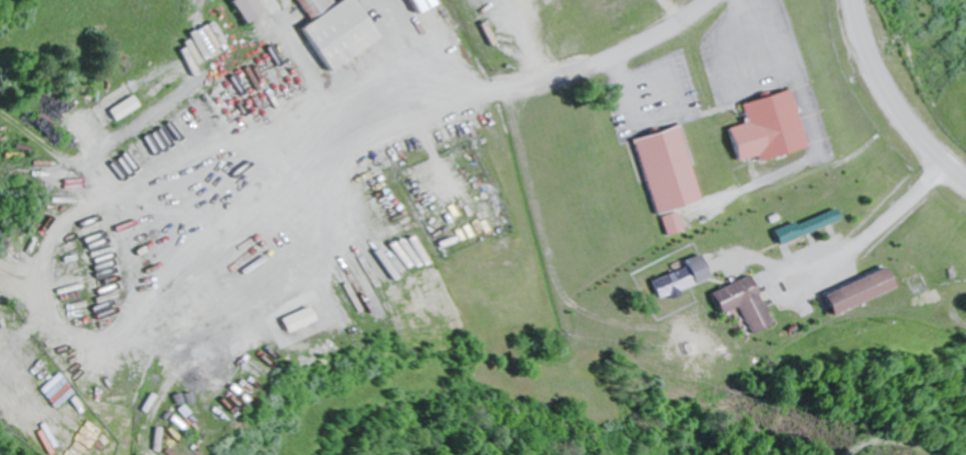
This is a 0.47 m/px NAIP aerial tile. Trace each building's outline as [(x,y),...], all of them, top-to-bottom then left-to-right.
[(246,0),(220,0),(234,22),(252,9),(246,0)] [(369,38),(345,0),(328,0),(325,2),(323,0),(289,0),(301,20),(289,27),(317,71),(369,38)] [(405,13),(424,4),(422,0),(399,0),(405,13)] [(242,90),(261,79),(250,59),(230,70),(242,90)] [(799,145),(782,88),(735,101),(741,122),(722,128),(733,164),(799,145)] [(133,106),(125,94),(103,109),(111,121),(133,106)] [(697,199),(676,123),(630,136),(651,212),(697,199)] [(835,221),(830,208),(770,230),(775,244),(835,221)] [(659,216),(664,233),(680,229),(675,212),(659,216)] [(682,267),(647,280),(653,298),(707,279),(698,254),(680,260),(682,267)] [(827,315),(887,288),(878,267),(818,294),(827,315)] [(767,324),(747,275),(705,292),(713,313),(732,306),(744,334),(767,324)] [(274,319),(280,332),(308,320),(302,306),(274,319)] [(43,408),(54,405),(47,382),(37,385),(43,408)]
